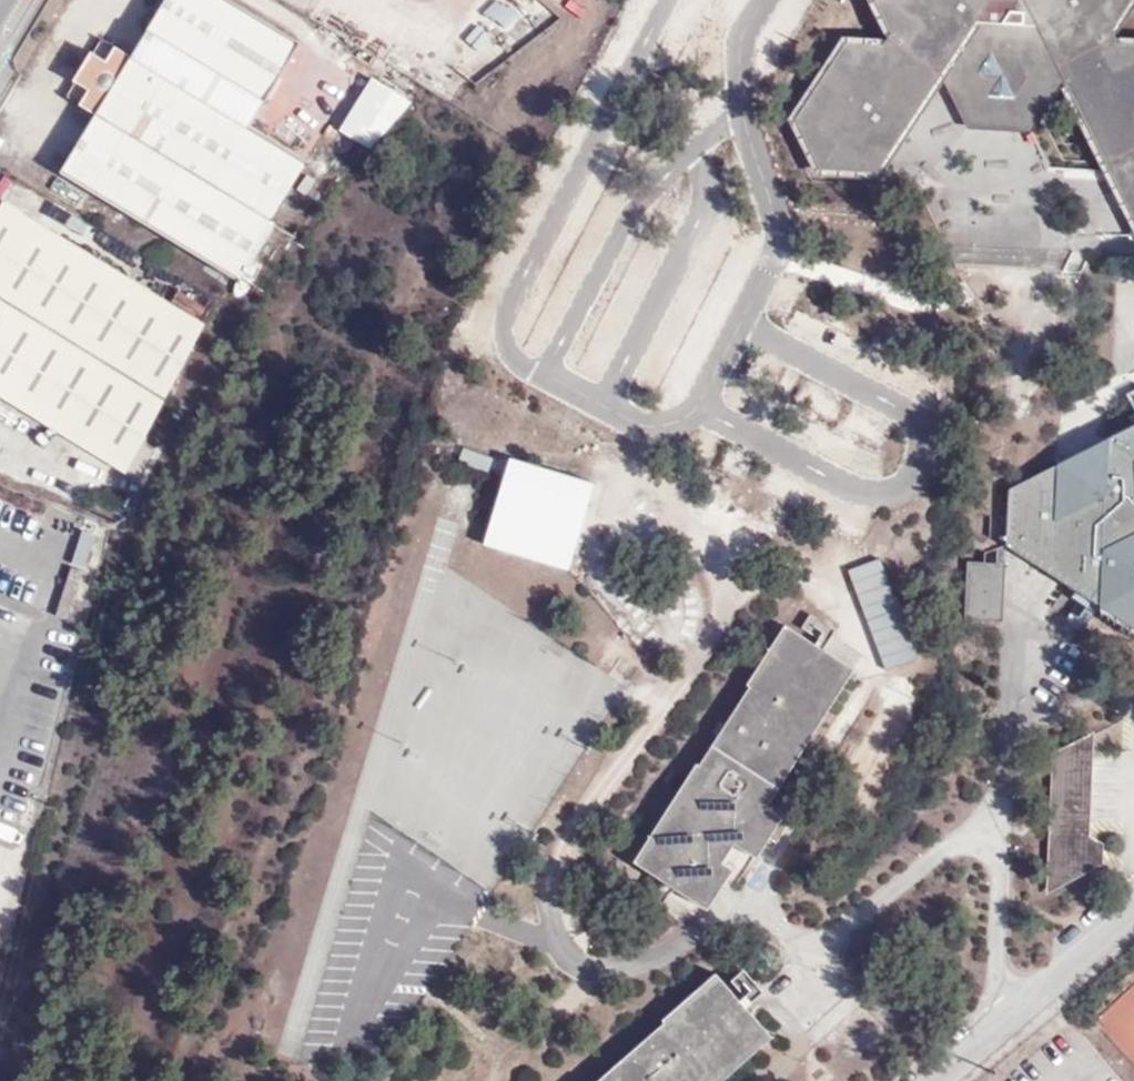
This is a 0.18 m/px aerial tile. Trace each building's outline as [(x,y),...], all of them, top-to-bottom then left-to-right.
[(88,90),(80,106),(97,116),(61,175),(234,278),(270,220),(216,186),(249,130),(300,43),(227,0),(166,0),(132,56),(115,47),(106,61),(94,54),(91,52),(74,82),(77,83),(88,90)] [(966,129),(1029,133),(1062,84),(1033,26),(975,22),(940,76),(966,129)] [(115,47),(102,38),(94,54),(106,61),(115,47)] [(369,81),(337,131),(367,148),(405,103),(369,81)] [(77,83),(67,97),(80,106),(88,90),(77,83)] [(906,129),(913,117),(906,112),(898,122),(906,129)] [(270,220),(304,164),(249,130),(216,186),(270,220)] [(1114,186),(1120,198),(1129,194),(1123,181),(1114,186)] [(3,203),(0,207),(0,298),(33,318),(165,398),(203,325),(3,203)] [(125,474),(165,398),(33,318),(0,298),(0,399),(125,474)] [(570,575),(596,489),(510,462),(486,551),(570,575)] [(882,666),(914,654),(878,554),(846,566),(882,666)] [(995,621),(997,583),(959,586),(957,618),(995,621)] [(763,809),(853,673),(784,628),(748,684),(752,686),(700,766),(697,764),(635,861),(706,908),(731,870),(721,863),(733,845),(754,858),(781,820),(763,809)] [(1100,848),(1086,839),(1091,738),(1055,758),(1050,890),(1099,865),(1100,848)] [(771,1039),(716,977),(662,1023),(666,1026),(602,1080),(724,1080),(771,1039)]
